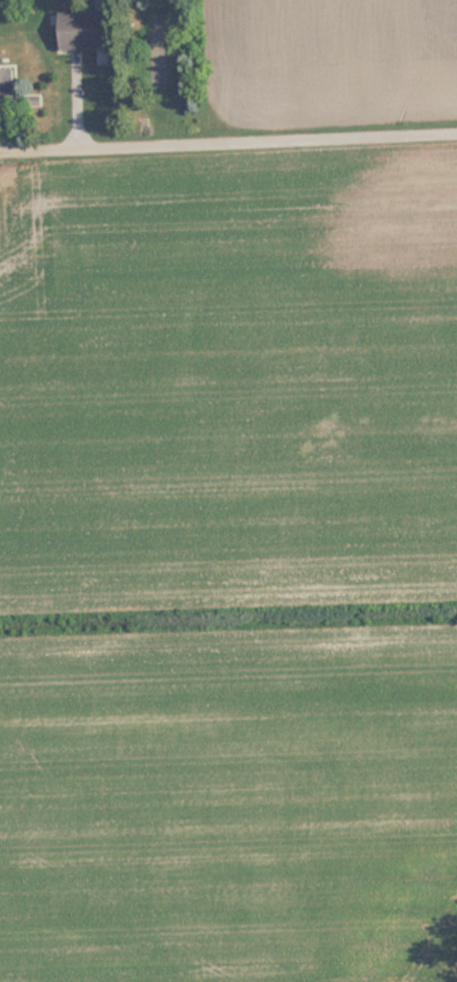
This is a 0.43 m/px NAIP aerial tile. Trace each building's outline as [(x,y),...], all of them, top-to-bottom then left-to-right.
[(62,11),(62,48),(109,48),(109,11),(62,11)] [(15,94),(14,67),(0,68),(0,94),(15,94)]
